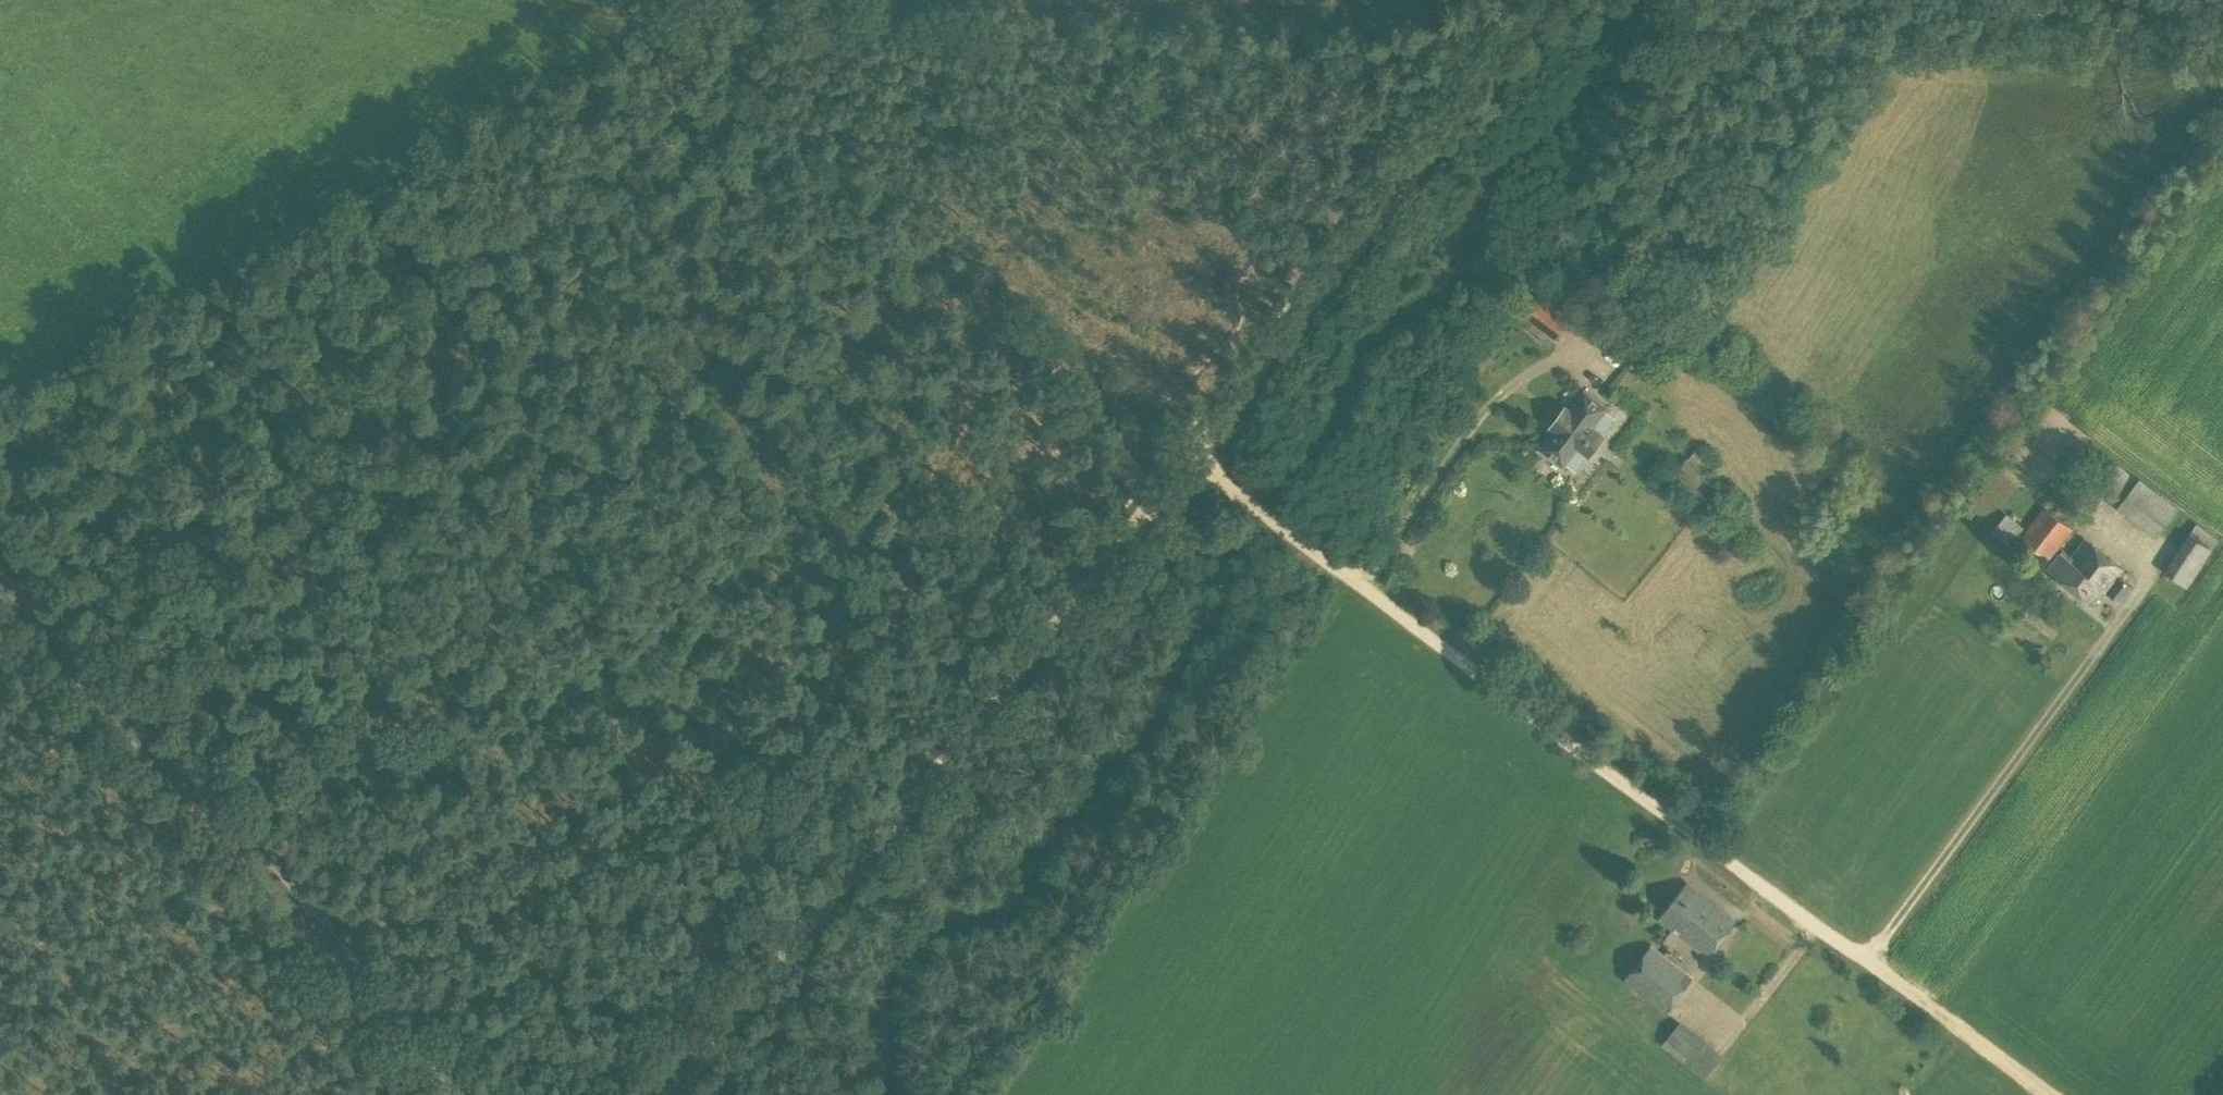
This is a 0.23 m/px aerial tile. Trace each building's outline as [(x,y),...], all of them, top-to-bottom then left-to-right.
[(1555,338),(1568,321),(1531,293),(1518,310),(1555,338)] [(1608,407),(1584,389),(1583,391),(1569,410),(1565,407),(1551,426),(1555,429),(1539,449),(1563,467),(1578,447),(1589,455),(1603,435),(1593,427),(1608,407)] [(2137,480),(2114,462),(2107,470),(2098,464),(2090,473),(2097,479),(2091,487),(2117,506),(2115,507),(2155,538),(2178,507),(2139,478),(2137,480)] [(2048,559),(2072,528),(2045,506),(2021,538),(2048,559)] [(2187,587),(2218,539),(2195,524),(2163,572),(2187,587)] [(2124,568),(2085,538),(2072,556),(2062,549),(2046,569),(2094,607),(2106,592),(2120,603),(2133,586),(2119,575),(2124,568)] [(1708,957),(1736,921),(1687,881),(1659,918),(1708,957)] [(1665,1012),(1692,977),(1651,945),(1625,979),(1665,1012)] [(1705,1079),(1723,1056),(1680,1022),(1661,1045),(1705,1079)]
